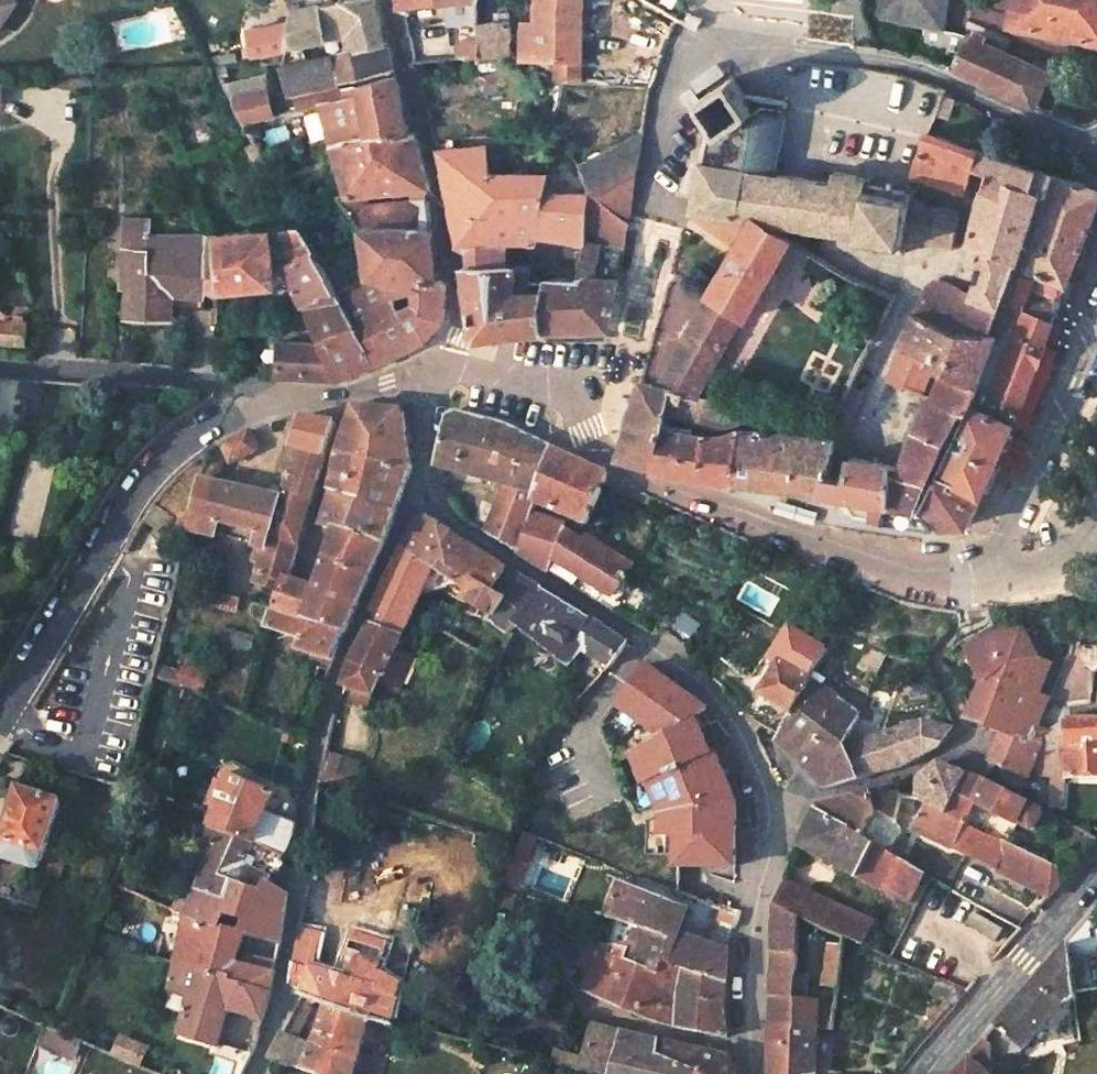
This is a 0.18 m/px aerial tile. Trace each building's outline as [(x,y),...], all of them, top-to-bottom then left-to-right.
[(14,0),(0,0),(0,22),(15,1),(14,0)] [(386,46),(383,31),(376,3),(376,0),(363,0),(336,5),(295,12),(291,23),(253,30),(258,59),(285,54),(303,51),(302,46),(331,41),(351,37),(354,52),(386,46)] [(475,21),(495,20),(508,20),(507,0),(475,0),(475,21)] [(522,57),(557,58),(556,80),(580,81),(583,0),(536,0),(535,22),(523,22),(522,57)] [(874,12),(940,24),(944,0),(876,0),(874,12)] [(1008,22),(1096,39),(1096,0),(1012,0),(1008,22)] [(456,57),(476,56),(495,55),(495,20),(475,21),(476,29),(455,30),(456,57)] [(967,35),(923,27),(920,44),(959,52),(967,35)] [(971,35),(967,33),(967,35),(959,52),(951,71),(1036,108),(1052,70),(983,40),(985,35),(974,30),(971,35)] [(351,37),(331,41),(334,56),(332,57),(335,71),(323,74),(325,80),(287,87),(289,95),(338,84),(393,68),(392,61),(388,45),(386,46),(354,52),(351,37)] [(285,54),(284,66),(305,62),(303,51),(285,54)] [(284,66),(287,87),(325,80),(323,74),(335,71),(332,57),(305,62),(284,66)] [(744,93),(733,77),(700,99),(711,116),(702,159),(693,210),(733,217),(751,219),(765,222),(791,226),(820,231),(856,237),(855,244),(859,244),(859,242),(876,245),(875,247),(881,248),(882,246),(899,249),(898,251),(903,252),(905,242),(909,243),(917,241),(923,238),(924,239),(954,244),(960,208),(924,202),(921,199),(918,196),(914,195),(910,195),(911,190),(865,182),(866,178),(863,177),(863,173),(833,168),(831,180),(776,171),(785,115),(755,111),(751,104),(744,93)] [(358,88),(360,98),(321,107),(343,195),(361,194),(408,192),(426,191),(412,136),(407,136),(399,94),(396,78),(358,88)] [(360,98),(358,88),(280,103),(283,115),(321,107),(360,98)] [(247,89),(229,94),(243,124),(283,115),(280,103),(277,91),(249,97),(247,89)] [(789,100),(744,93),(751,104),(788,109),(789,100)] [(956,98),(942,94),(934,115),(948,119),(956,98)] [(973,165),(980,148),(928,130),(914,175),(917,176),(965,191),(973,165)] [(448,199),(454,230),(457,244),(465,246),(465,253),(466,260),(461,265),(468,298),(474,334),(479,335),(541,328),(607,327),(613,278),(615,271),(622,240),(624,228),(625,218),(624,209),(624,201),(637,131),(574,169),(587,194),(542,193),(545,175),(518,174),(487,178),(484,147),(479,145),(437,149),(441,167),(448,199)] [(984,150),(980,148),(973,165),(979,167),(987,170),(994,154),(984,150)] [(994,154),(983,188),(1002,193),(1006,179),(1032,187),(1038,168),(994,154)] [(1054,173),(1038,168),(1032,187),(1044,191),(1047,192),(1054,173)] [(1054,173),(1047,192),(1021,272),(1036,277),(1065,287),(1069,287),(1086,237),(1096,204),(1096,187),(1054,173)] [(1002,193),(983,188),(981,187),(964,245),(982,250),(1014,260),(1022,262),(1044,191),(1032,187),(1006,179),(1002,193)] [(408,192),(410,205),(424,205),(428,197),(426,191),(408,192)] [(343,195),(335,196),(342,207),(362,206),(361,194),(343,195)] [(426,213),(424,205),(410,205),(362,206),(342,207),(355,229),(359,243),(365,277),(344,285),(333,290),(317,258),(310,248),(298,225),(269,229),(214,238),(203,238),(145,236),(145,223),(123,221),(119,288),(125,289),(124,320),(159,321),(159,319),(159,289),(169,290),(169,310),(200,311),(201,292),(213,291),(253,289),(274,286),(276,285),(293,278),(319,341),(276,341),(275,375),(331,378),(362,366),(392,353),(407,347),(423,340),(442,320),(443,302),(443,290),(443,287),(442,284),(441,282),(434,277),(431,251),(429,229),(426,213)] [(290,212),(298,225),(310,248),(317,258),(333,290),(344,285),(329,254),(308,205),(290,212)] [(765,222),(751,219),(657,381),(672,386),(700,394),(743,317),(750,321),(771,284),(797,240),(765,222)] [(1014,260),(982,250),(969,289),(966,299),(998,309),(1014,260)] [(1036,277),(1021,272),(1010,304),(1019,307),(1025,309),(1031,291),(1036,277)] [(924,285),(914,301),(991,332),(998,309),(966,299),(969,289),(938,276),(924,285)] [(1036,277),(1031,291),(1060,301),(1065,287),(1036,277)] [(169,319),(169,310),(169,290),(159,289),(159,319),(169,319)] [(1060,301),(1031,291),(1025,309),(1052,319),(1056,309),(1060,301)] [(991,332),(914,301),(897,344),(900,345),(929,356),(926,364),(936,368),(942,370),(978,384),(998,335),(991,332)] [(1055,320),(1019,307),(980,403),(1018,420),(1019,416),(1055,320)] [(22,345),(23,325),(0,323),(0,344),(22,345)] [(929,356),(900,345),(898,350),(927,362),(929,356)] [(907,387),(924,394),(936,368),(926,364),(927,362),(898,350),(897,349),(884,380),(904,389),(907,387)] [(978,384),(942,370),(932,393),(966,407),(969,408),(973,399),(978,384)] [(657,381),(640,377),(616,458),(655,468),(665,424),(667,416),(672,386),(657,381)] [(700,394),(672,386),(667,416),(733,429),(743,425),(746,409),(747,402),(700,394)] [(928,391),(912,428),(947,440),(966,407),(932,393),(928,391)] [(980,403),(973,399),(969,408),(937,476),(981,497),(1012,433),(1018,420),(980,403)] [(339,458),(331,493),(321,529),(335,534),(317,591),(299,585),(287,580),(286,583),(269,577),(265,587),(283,592),(277,610),(272,627),(292,634),(303,638),(299,649),(333,662),(344,635),(383,544),(394,512),(409,471),(403,432),(400,411),(353,407),(348,425),(339,458)] [(591,468),(551,449),(531,441),(498,427),(471,420),(453,414),(446,419),(434,465),(505,485),(484,533),(515,552),(522,556),(547,572),(551,557),(613,597),(632,566),(587,537),(584,541),(559,525),(529,512),(532,503),(584,527),(605,478),(607,474),(591,468)] [(289,477),(284,491),(281,500),(216,483),(223,453),(229,466),(249,456),(256,450),(248,434),(239,438),(221,446),(210,452),(194,515),(206,518),(202,531),(215,535),(218,522),(262,534),(256,551),(262,552),(258,564),(264,566),(272,537),(298,545),(318,483),(335,425),(293,420),(288,422),(282,440),(294,444),(284,475),(289,477)] [(708,432),(665,424),(655,468),(660,469),(703,478),(735,482),(735,481),(743,425),(733,429),(725,432),(708,432)] [(833,439),(743,425),(735,481),(821,492),(825,473),(827,474),(833,439)] [(896,473),(929,479),(947,440),(912,428),(896,473)] [(845,477),(842,495),(848,497),(872,502),(886,505),(889,505),(893,473),(893,461),(849,454),(845,477)] [(827,474),(825,473),(821,492),(829,493),(842,495),(845,477),(833,475),(827,474)] [(919,506),(929,479),(896,473),(893,473),(889,505),(892,506),(918,511),(919,506)] [(979,502),(981,497),(937,476),(925,502),(920,507),(935,523),(935,526),(935,528),(967,527),(979,502)] [(872,502),(848,497),(847,503),(854,512),(869,515),(872,502)] [(886,505),(872,502),(869,515),(868,520),(883,523),(884,520),(886,505)] [(886,505),(884,520),(889,521),(892,506),(889,505),(886,505)] [(892,506),(889,521),(935,526),(920,507),(919,506),(918,511),(892,506)] [(202,531),(206,518),(194,515),(190,529),(202,531)] [(462,603),(478,613),(476,617),(490,621),(509,636),(514,625),(567,664),(581,646),(608,666),(625,644),(617,638),(610,638),(597,628),(592,624),(590,619),(559,603),(530,583),(505,569),(495,563),(448,534),(427,521),(420,517),(399,548),(370,613),(375,615),(369,625),(352,654),(353,689),(369,695),(376,676),(380,677),(398,638),(419,596),(442,607),(448,594),(462,603)] [(298,545),(272,537),(264,566),(262,575),(269,577),(286,583),(287,580),(298,545)] [(448,594),(442,607),(456,612),(462,603),(448,594)] [(152,678),(197,696),(207,666),(177,659),(193,606),(171,601),(152,678)] [(675,607),(655,639),(669,648),(682,656),(702,624),(675,607)] [(567,664),(514,625),(509,636),(506,641),(556,679),(567,664)] [(999,637),(994,626),(963,640),(977,681),(982,684),(969,712),(965,722),(977,725),(1000,732),(992,750),(987,762),(1024,779),(1026,775),(1048,775),(1047,806),(1066,815),(1067,787),(1063,786),(1064,776),(1096,776),(1096,718),(1078,718),(1064,724),(1047,733),(1040,729),(1052,700),(1042,696),(1054,666),(1042,661),(1022,625),(999,637)] [(789,642),(761,694),(790,718),(779,738),(776,743),(783,749),(800,763),(816,784),(821,790),(856,780),(871,775),(882,771),(884,774),(899,767),(928,751),(935,747),(946,728),(918,721),(912,721),(885,731),(845,746),(858,717),(835,702),(837,697),(809,682),(821,660),(789,642)] [(707,704),(642,658),(609,704),(653,733),(693,712),(707,704)] [(369,695),(353,689),(349,700),(365,706),(369,695)] [(708,747),(693,712),(653,733),(623,751),(637,784),(642,781),(710,751),(708,747)] [(713,745),(708,747),(710,751),(642,781),(653,811),(734,795),(713,745)] [(359,773),(361,761),(329,754),(326,766),(359,773)] [(945,769),(933,765),(921,780),(918,789),(915,799),(913,802),(926,808),(912,834),(1046,896),(1058,882),(1056,868),(1005,845),(1015,825),(1027,830),(1030,829),(1032,828),(1033,827),(1038,816),(1036,813),(1038,808),(979,778),(978,780),(970,778),(962,775),(945,769)] [(210,831),(199,862),(205,864),(194,891),(184,919),(172,965),(166,991),(192,1001),(178,1037),(221,1049),(235,1014),(261,1023),(269,996),(275,974),(272,973),(278,956),(285,899),(278,894),(268,887),(271,883),(279,867),(283,859),(291,844),(294,825),(272,816),(266,813),(270,801),(272,796),(254,787),(251,789),(229,776),(227,780),(221,778),(207,822),(212,823),(210,831)] [(32,872),(34,865),(36,865),(38,857),(40,858),(56,803),(14,790),(0,832),(0,862),(32,872)] [(815,806),(813,811),(798,845),(905,905),(922,876),(883,853),(894,834),(886,820),(891,822),(894,796),(874,794),(815,806)] [(734,866),(734,795),(653,811),(654,833),(669,834),(668,866),(734,866)] [(270,801),(266,813),(272,816),(277,804),(270,801)] [(781,882),(771,906),(797,919),(840,940),(856,947),(866,925),(781,882)] [(721,1013),(722,988),(723,961),(671,943),(651,936),(663,905),(615,883),(601,919),(613,922),(631,929),(625,947),(606,945),(594,944),(583,986),(601,1001),(611,1006),(632,1013),(681,1030),(725,1039),(721,1013)] [(682,913),(663,905),(651,936),(671,943),(682,913)] [(811,1032),(813,1000),(790,998),(794,957),(797,919),(771,906),(770,944),(769,954),(768,978),(767,1025),(767,1073),(799,1073),(798,1061),(810,1061),(811,1032)] [(366,1010),(388,1017),(396,986),(380,971),(390,939),(371,932),(369,940),(349,934),(336,975),(311,966),(317,929),(295,925),(291,951),(287,973),(287,977),(288,980),(290,984),(291,985),(294,986),(300,989),(315,994),(326,997),(318,1026),(310,1043),(279,1034),(267,1060),(276,1064),(290,1069),(291,1066),(319,1073),(350,1073),(366,1010)] [(1022,998),(998,1027),(1027,1052),(1064,1008),(1072,1002),(1067,944),(1022,998)] [(839,950),(822,948),(820,987),(834,988),(839,950)] [(932,982),(925,998),(943,1005),(950,1008),(954,1004),(961,996),(932,982)] [(315,994),(300,989),(282,1028),(299,1033),(315,994)] [(832,1002),(813,1000),(811,1032),(828,1034),(832,1002)] [(943,1005),(922,1030),(928,1034),(950,1008),(943,1005)] [(621,1032),(594,1024),(585,1058),(581,1072),(588,1073),(697,1073),(659,1057),(663,1043),(621,1032)] [(993,1049),(985,1042),(959,1073),(994,1073),(993,1049)] [(663,1043),(659,1057),(697,1073),(732,1073),(729,1061),(663,1043)] [(254,1047),(235,1059),(227,1073),(243,1073),(249,1062),(252,1055),(254,1047)] [(585,1058),(552,1048),(548,1063),(581,1072),(585,1058)]
